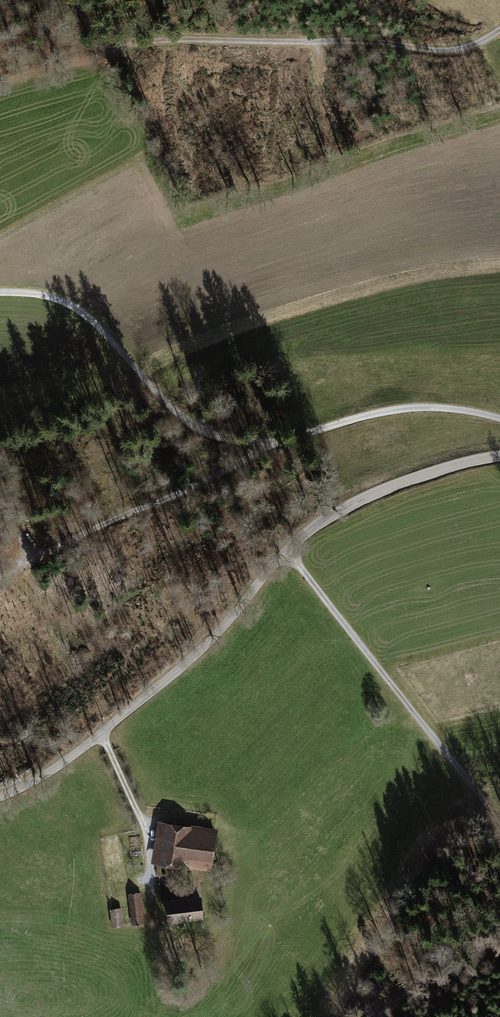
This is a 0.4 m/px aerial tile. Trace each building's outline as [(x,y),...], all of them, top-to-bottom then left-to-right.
[(191,824),(158,819),(151,862),(193,869),(193,867),(212,870),(218,827),(191,823),(191,824)] [(141,892),(128,893),(132,924),(145,923),(141,892)] [(202,894),(166,898),(169,922),(205,917),(202,894)] [(122,907),(110,909),(112,927),(124,925),(122,907)]
